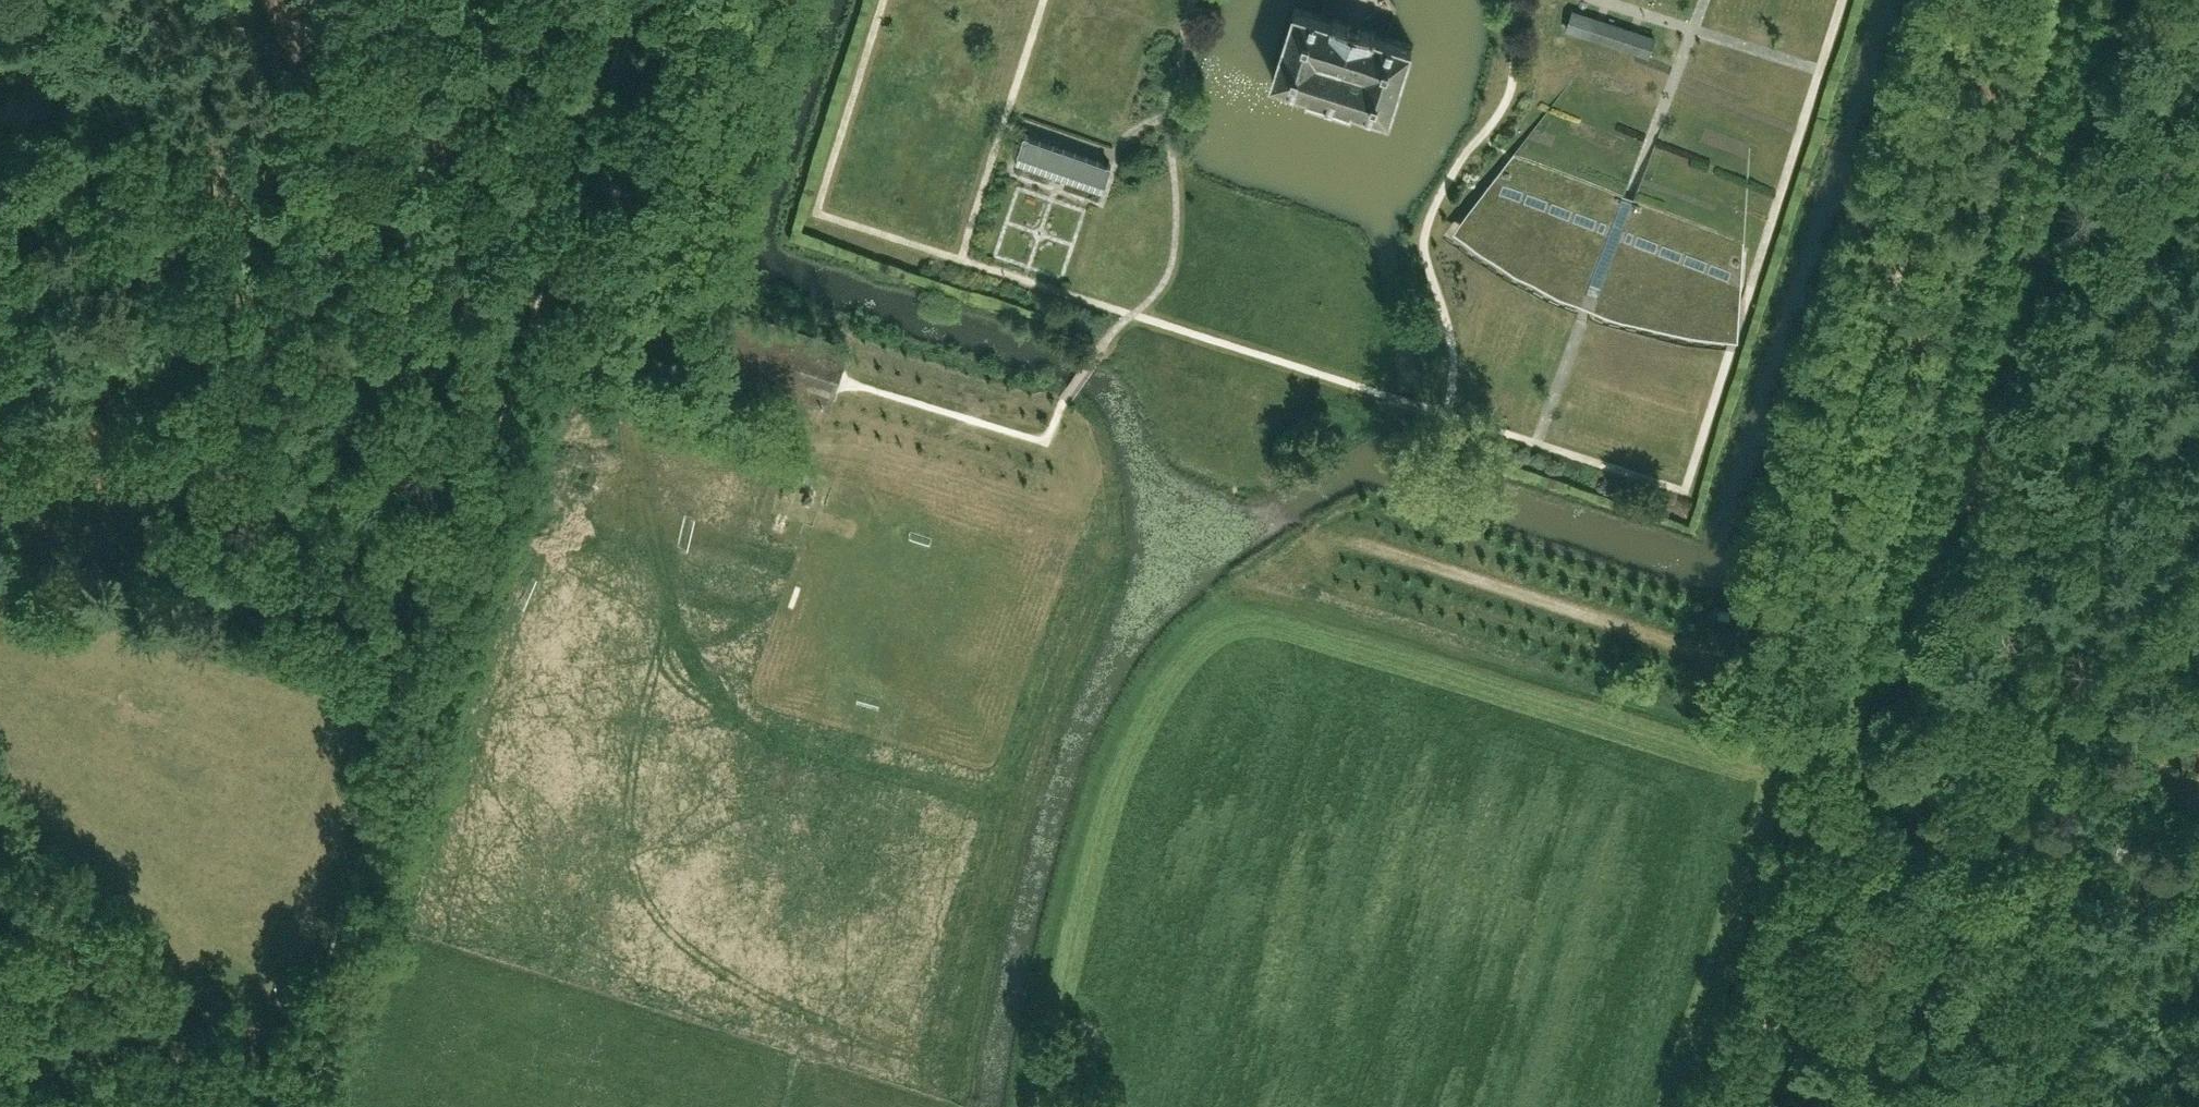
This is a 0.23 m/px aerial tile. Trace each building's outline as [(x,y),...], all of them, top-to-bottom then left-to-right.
[(1658,31),(1574,3),(1564,32),(1650,60),(1651,52),(1658,31)] [(1413,48),(1295,10),(1273,80),(1391,118),(1413,48)] [(1114,166),(1025,136),(1016,165),(1104,196),(1114,166)] [(1726,331),(1731,225),(1507,149),(1447,237),(1489,263),(1534,285),(1580,303),(1628,316),(1676,326),(1726,331)] [(702,367),(827,407),(847,345),(722,304),(702,367)]
